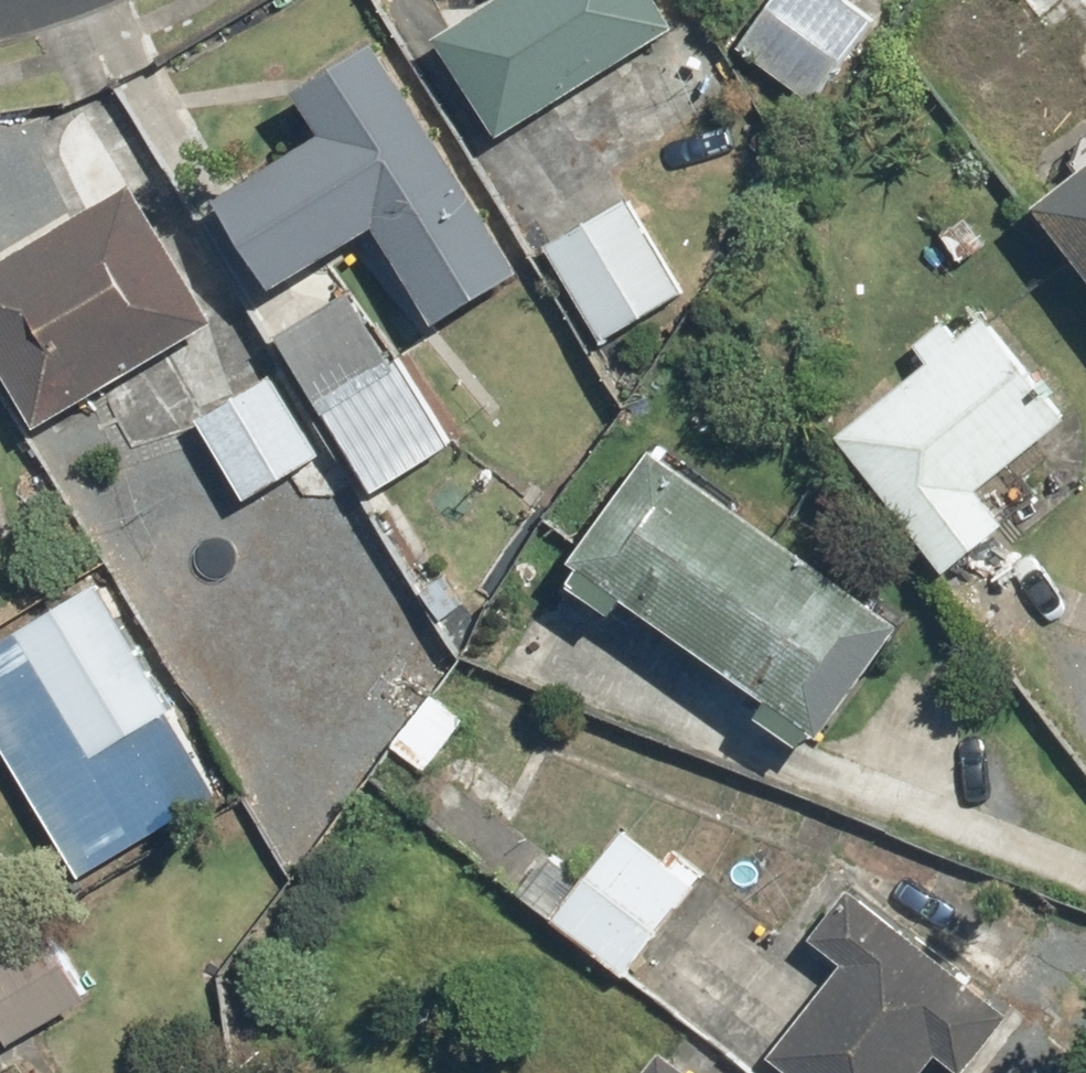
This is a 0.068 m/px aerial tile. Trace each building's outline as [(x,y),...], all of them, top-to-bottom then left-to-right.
[(682,26),(665,0),(508,0),(450,37),(512,134),(682,26)] [(849,0),(784,0),(748,51),(823,103),(880,22),(849,0)] [(1058,39),(1085,17),(1085,0),(1027,0),(1058,39)] [(526,270),(383,39),(301,90),(332,140),(232,203),(287,291),(383,231),(440,324),(526,270)] [(1048,206),(1085,254),(1085,176),(1048,206)] [(140,186),(0,275),(0,353),(47,428),(223,315),(140,186)] [(627,200),(553,250),(614,341),(688,291),(627,200)] [(352,287),(281,333),(387,494),(458,448),(352,287)] [(1074,423),(991,324),(966,344),(950,324),(921,349),(937,368),(848,442),(959,575),(1020,524),(992,491),(1074,423)] [(271,372),(201,416),(253,499),(324,455),(271,372)] [(779,697),(768,713),(815,745),(826,729),(841,739),(919,623),(661,448),(574,577),(624,610),(632,598),(779,697)] [(101,585),(23,632),(98,757),(176,711),(101,585)] [(428,766),(465,726),(432,696),(395,736),(428,766)] [(170,732),(100,773),(134,831),(204,790),(170,732)] [(633,973),(699,881),(627,829),(561,921),(633,973)] [(852,885),(814,932),(855,965),(780,1059),(798,1072),(930,1072),(945,1055),(967,1072),(974,1072),(1017,1019),(852,885)] [(0,956),(0,1016),(18,1044),(93,997),(48,926),(0,956)] [(671,1055),(656,1072),(694,1072),(671,1055)] [(0,1060),(0,1072),(10,1072),(0,1060)]
